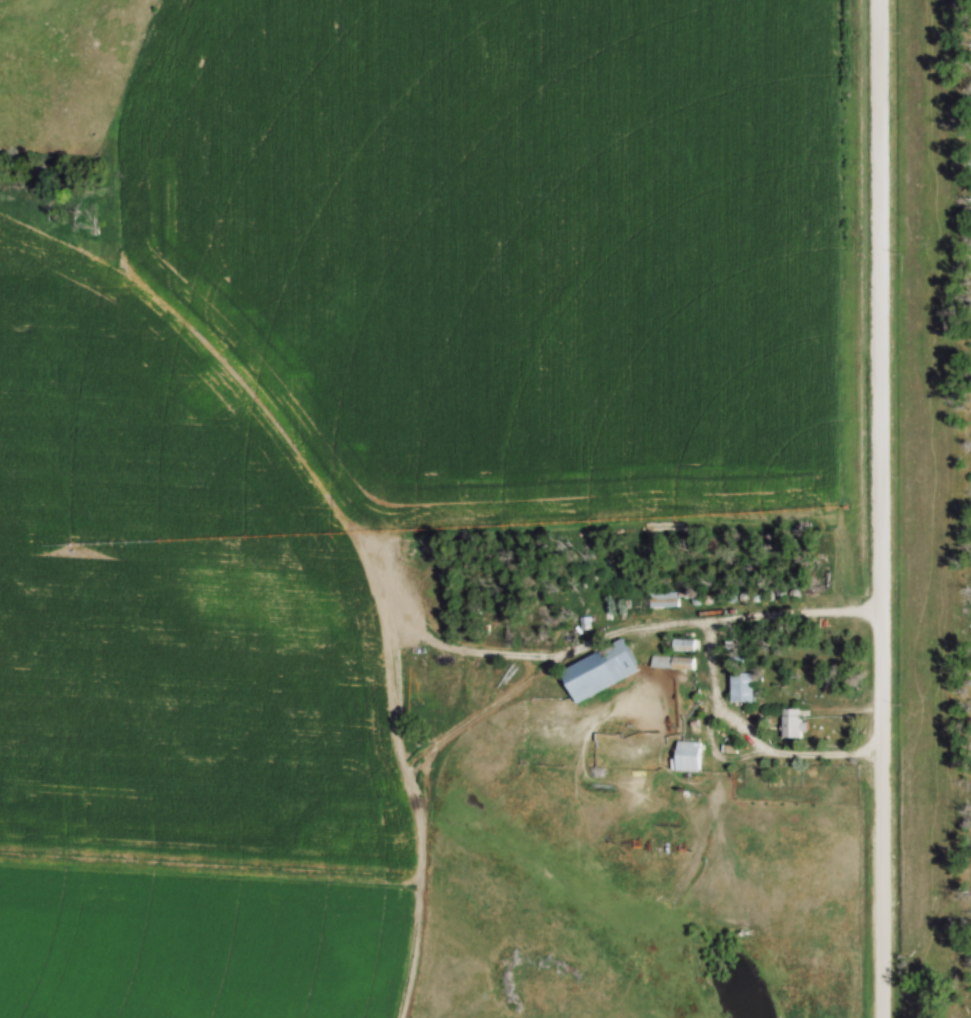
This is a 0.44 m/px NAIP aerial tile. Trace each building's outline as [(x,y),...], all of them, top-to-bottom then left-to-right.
[(671,594),(655,596),(656,607),(674,605),(674,600),(672,601),(671,594)] [(640,674),(626,641),(562,669),(576,701),(640,674)] [(695,670),(695,658),(651,658),(651,670),(695,670)] [(733,703),(757,703),(757,673),(733,673),(733,703)] [(782,739),(804,739),(804,710),(782,710),(782,739)] [(676,772),(702,772),(702,742),(676,742),(676,772)]
